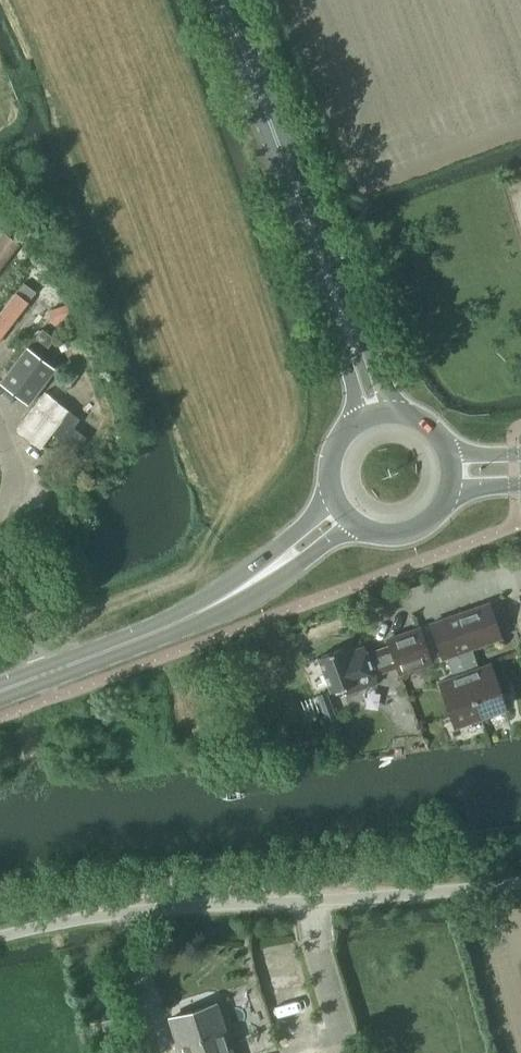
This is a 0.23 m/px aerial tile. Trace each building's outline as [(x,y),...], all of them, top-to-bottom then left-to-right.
[(0,236),(0,269),(19,244),(3,232),(0,236)] [(28,302),(36,292),(23,283),(23,282),(16,292),(28,302)] [(28,302),(16,292),(0,312),(0,338),(28,302)] [(0,382),(0,383),(28,404),(54,369),(26,348),(0,382)] [(45,391),(17,428),(41,447),(50,433),(76,452),(87,437),(62,418),(69,410),(45,391)] [(470,647),(500,637),(487,603),(445,619),(480,716),(505,707),(489,664),(478,668),(470,647)] [(455,725),(480,716),(445,619),(431,624),(442,657),(445,656),(453,677),(439,682),(455,725)] [(399,673),(430,662),(417,629),(387,640),(389,646),(366,654),(365,651),(348,657),(344,647),(317,657),(330,692),(343,688),(345,695),(377,684),(374,676),(397,667),(399,673)] [(326,723),(336,719),(326,692),(316,695),(326,723)] [(216,1004),(168,1019),(179,1052),(232,1052),(216,1004)]
